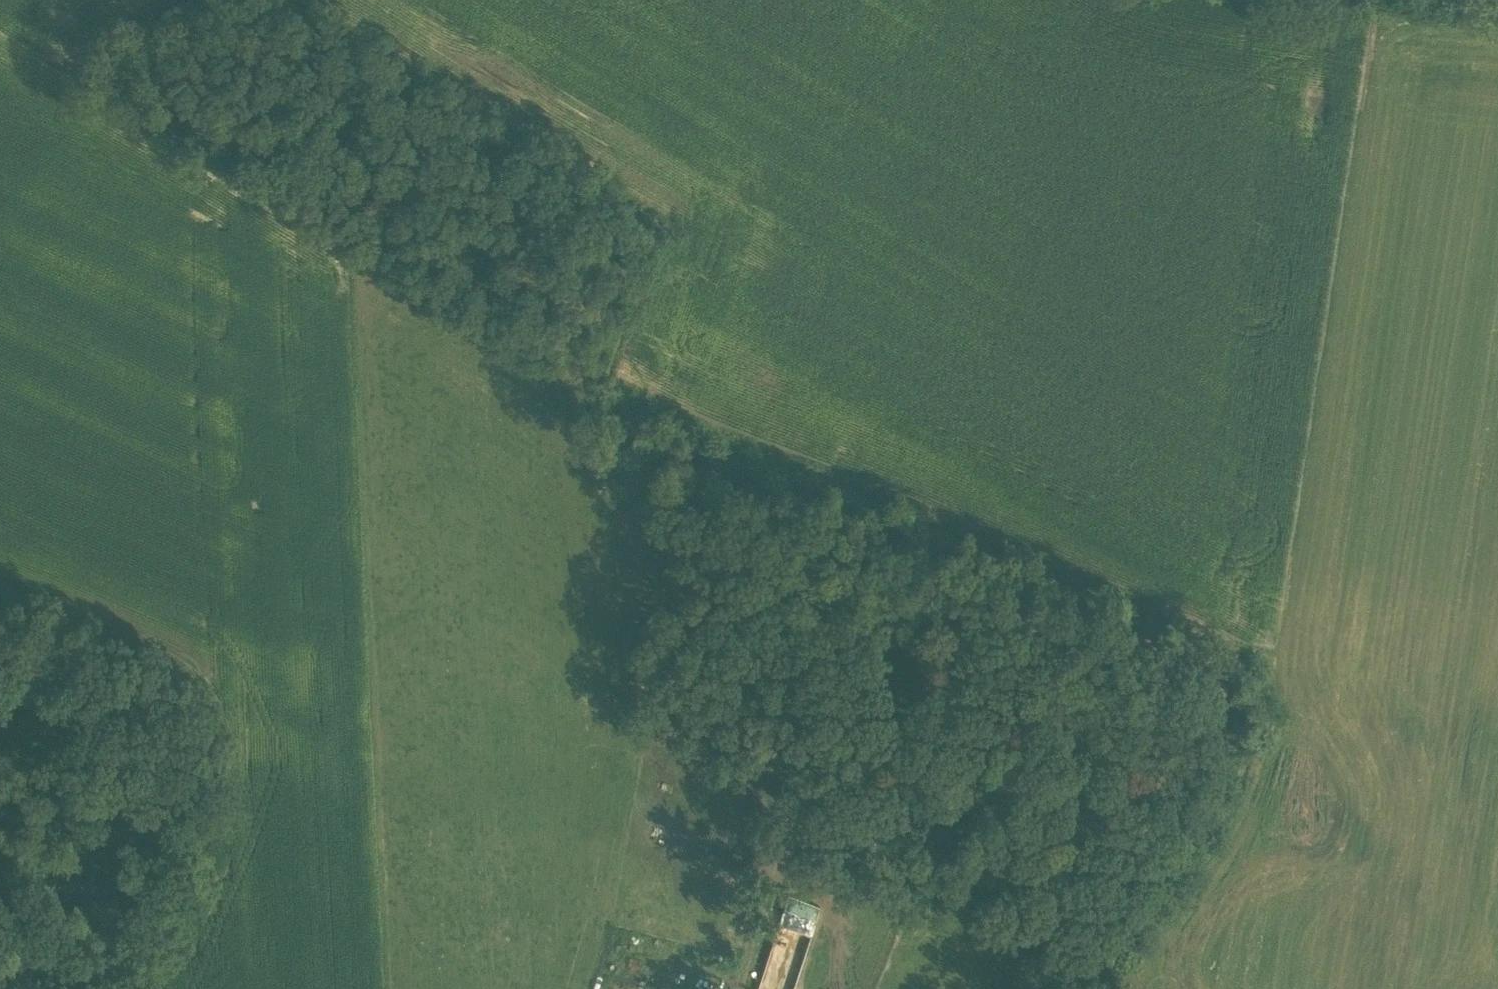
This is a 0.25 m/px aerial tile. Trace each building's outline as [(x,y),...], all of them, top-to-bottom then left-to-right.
[(815,923),(818,912),(788,904),(785,915),(815,923)]
